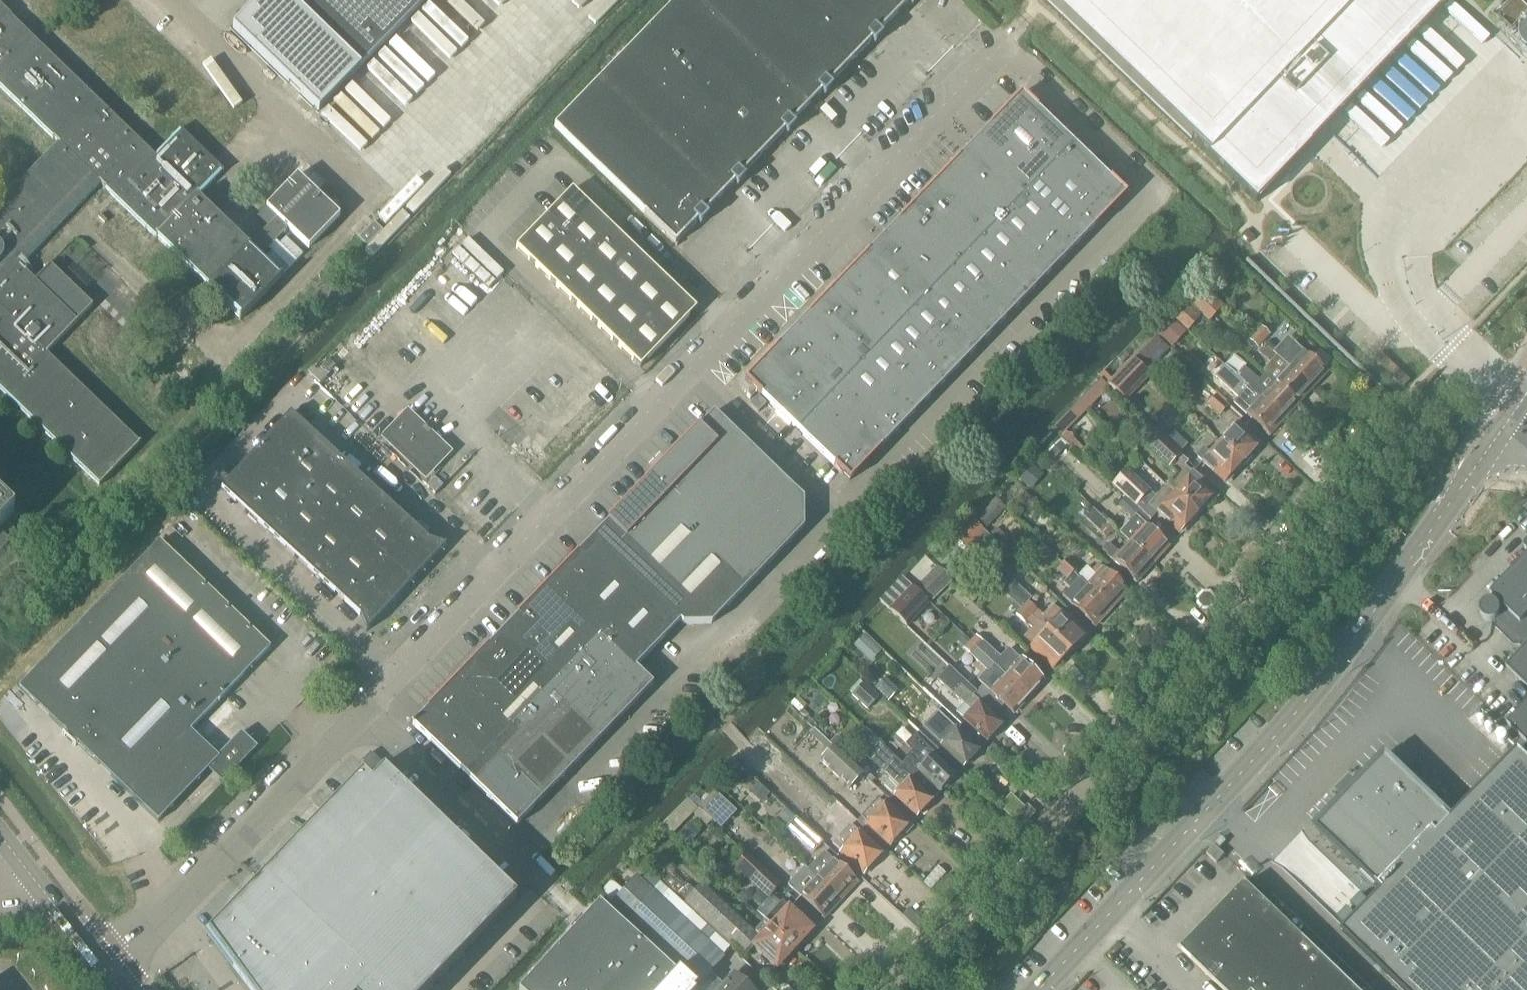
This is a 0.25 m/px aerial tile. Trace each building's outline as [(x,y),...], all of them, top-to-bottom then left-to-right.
[(232,28),(318,112),(357,72),(426,0),(203,0),(232,28)] [(641,38),(762,155),(806,109),(693,0),(677,0),(641,38)] [(806,109),(850,64),(784,0),(693,0),(806,109)] [(850,64),(894,19),(874,0),(784,0),(850,64)] [(894,19),(911,0),(874,0),(894,19)] [(1051,9),(1254,203),(1263,194),(1285,171),(1304,152),(1308,147),(1309,147),(1310,145),(1322,133),(1324,130),(1449,0),(1042,0),(1051,9)] [(1526,16),(1526,9),(1517,0),(1513,0),(1497,17),(1512,32),(1526,16)] [(99,486),(140,444),(46,354),(55,345),(68,332),(77,322),(92,306),(47,263),(36,274),(32,278),(20,267),(99,185),(114,200),(240,321),(280,279),(259,258),(268,249),(272,253),(266,260),(283,276),(303,255),(286,239),(280,245),(276,241),(287,229),(308,249),(339,217),(296,176),(287,185),(277,196),(265,208),(276,218),(268,226),(255,240),(248,247),(237,236),(226,226),(217,217),(197,198),(223,172),(222,171),(180,130),(155,156),(11,18),(11,17),(0,6),(0,90),(57,145),(0,204),(0,391),(99,486)] [(641,38),(597,83),(718,200),(762,155),(641,38)] [(718,200),(597,83),(554,128),(644,215),(643,215),(675,245),(718,200)] [(972,144),(1025,195),(1073,145),(1027,100),(1021,94),(1020,95),(992,124),(972,144)] [(972,144),(927,191),(980,242),(995,226),(1010,210),(1025,195),(972,144)] [(1106,216),(1125,195),(1119,189),(1073,145),(1025,195),(1077,246),(1097,225),(1106,216)] [(299,174),(318,191),(326,183),(307,165),(299,174)] [(564,184),(536,213),(558,234),(586,205),(564,184)] [(980,242),(927,191),(882,237),(935,288),(950,273),(965,257),(980,242)] [(1025,195),(1010,210),(1062,261),(1077,246),(1025,195)] [(558,234),(580,255),(608,226),(586,205),(558,234)] [(1010,210),(995,226),(1047,277),(1062,261),(1010,210)] [(508,242),(530,263),(558,234),(536,213),(508,242)] [(360,239),(368,247),(383,231),(374,223),(360,239)] [(580,255),(602,276),(630,247),(608,226),(580,255)] [(980,242),(1032,292),(1047,277),(995,226),(980,242)] [(530,263),(552,284),(580,255),(558,234),(530,263)] [(837,284),(890,335),(905,319),(920,304),(935,288),(882,237),(837,284)] [(965,257),(1017,308),(1032,292),(980,242),(965,257)] [(602,276),(624,297),(652,268),(630,247),(602,276)] [(552,284),(574,305),(602,276),(580,255),(552,284)] [(965,257),(950,273),(1002,323),(1017,308),(965,257)] [(1203,275),(1207,279),(1215,287),(1232,271),(1220,259),(1203,275)] [(624,297),(646,318),(674,289),(652,268),(624,297)] [(950,273),(935,288),(987,339),(1002,323),(950,273)] [(574,305),(596,326),(624,297),(602,276),(574,305)] [(792,331),(845,382),(860,366),(875,350),(890,335),(837,284),(792,331)] [(1201,286),(1200,285),(1186,299),(1186,300),(1187,300),(1210,322),(1224,308),(1201,286)] [(920,304),(972,354),(987,339),(935,288),(920,304)] [(674,289),(646,318),(668,339),(695,311),(688,304),(674,289)] [(596,326),(618,347),(646,318),(624,297),(596,326)] [(920,304),(905,319),(957,370),(972,354),(920,304)] [(646,318),(618,347),(632,362),(633,361),(640,368),(668,339),(646,318)] [(905,319),(890,335),(942,385),(957,370),(905,319)] [(1171,319),(1160,333),(1174,345),(1186,332),(1171,319)] [(1248,341),(1258,349),(1270,336),(1260,327),(1248,341)] [(797,432),(845,382),(792,331),(773,351),(744,381),(750,387),(797,432)] [(927,401),(942,385),(890,335),(875,350),(927,401)] [(1137,358),(1147,368),(1168,347),(1159,337),(1137,358)] [(1287,338),(1272,354),(1276,357),(1291,372),(1310,390),(1325,373),(1287,338)] [(331,350),(308,374),(320,386),(343,362),(331,350)] [(875,350),(860,366),(912,417),(927,401),(875,350)] [(1270,365),(1263,373),(1265,375),(1275,385),(1297,404),(1310,390),(1291,372),(1276,357),(1272,354),(1275,358),(1269,364),(1270,365)] [(1232,358),(1223,368),(1247,390),(1281,422),(1297,404),(1275,385),(1265,375),(1263,373),(1264,374),(1257,381),(1232,358)] [(1109,384),(1127,402),(1151,375),(1133,359),(1109,384)] [(860,366),(845,382),(897,432),(912,417),(860,366)] [(1247,390),(1223,368),(1215,376),(1215,377),(1211,382),(1218,389),(1223,384),(1238,398),(1233,403),(1268,435),(1281,422),(1247,390)] [(1099,380),(1077,403),(1086,412),(1108,389),(1099,380)] [(1226,404),(1201,381),(1192,392),(1207,407),(1216,415),(1226,404)] [(889,441),(897,432),(845,382),(797,432),(843,476),(849,482),(866,464),(869,461),(877,452),(878,452),(889,441)] [(757,397),(757,398),(749,405),(758,414),(766,405),(757,397)] [(1086,412),(1077,403),(1053,430),(1057,434),(1062,438),(1086,412)] [(698,429),(653,475),(758,576),(803,529),(803,500),(713,413),(698,429)] [(359,617),(365,631),(365,632),(366,633),(445,546),(444,545),(443,546),(429,541),(290,414),(221,490),(359,617)] [(386,438),(425,476),(446,453),(407,416),(386,438)] [(1176,475),(1165,486),(1198,516),(1205,508),(1203,507),(1213,496),(1201,486),(1202,485),(1183,467),(1186,463),(1179,455),(1192,441),(1171,422),(1158,436),(1149,428),(1138,440),(1176,475)] [(1237,423),(1218,443),(1243,466),(1251,458),(1249,456),(1259,446),(1247,435),(1248,434),(1237,423)] [(1040,444),(1044,448),(1056,459),(1069,445),(1062,438),(1057,434),(1053,430),(1040,444)] [(1218,443),(1209,454),(1203,449),(1196,457),(1201,462),(1200,463),(1212,473),(1212,472),(1225,483),(1235,472),(1236,474),(1243,466),(1218,443)] [(1014,477),(1030,491),(1043,476),(1028,462),(1014,477)] [(1329,468),(1320,476),(1328,484),(1337,476),(1329,468)] [(1113,486),(1128,501),(1134,506),(1147,492),(1126,472),(1113,486)] [(653,475),(593,537),(683,625),(711,625),(758,576),(653,475)] [(426,487),(435,495),(443,486),(434,478),(426,487)] [(1147,492),(1134,506),(1151,522),(1157,515),(1165,522),(1166,521),(1180,533),(1189,523),(1191,524),(1198,516),(1165,486),(1155,498),(1147,492)] [(977,515),(979,516),(979,517),(976,520),(986,530),(1006,509),(996,499),(993,502),(991,499),(983,508),(983,509),(977,515)] [(0,501),(0,529),(14,514),(0,501)] [(1080,504),(1088,512),(1091,508),(1084,501),(1080,504)] [(1133,519),(1119,535),(1126,541),(1153,566),(1160,558),(1158,557),(1168,546),(1146,527),(1151,522),(1134,506),(1128,501),(1121,508),(1133,519)] [(1083,517),(1105,538),(1113,529),(1091,508),(1088,512),(1083,517)] [(954,539),(955,540),(967,551),(985,532),(973,520),(954,539)] [(9,541),(0,532),(0,550),(9,541)] [(1126,541),(1119,535),(1128,544),(1119,554),(1107,544),(1101,550),(1106,554),(1105,556),(1134,583),(1144,572),(1145,574),(1153,566),(1126,541)] [(593,537),(547,585),(601,636),(635,669),(680,623),(682,625),(683,625),(593,537)] [(257,749),(257,748),(241,733),(217,758),(190,732),(270,649),(159,542),(18,688),(65,734),(69,740),(76,744),(158,823),(207,771),(222,785),(257,749)] [(939,570),(947,579),(964,561),(956,553),(939,570)] [(1493,622),(1495,621),(1523,649),(1505,667),(1526,688),(1526,556),(1490,595),(1493,599),(1491,601),(1489,601),(1487,602),(1485,602),(1484,603),(1482,605),(1481,606),(1480,608),(1480,610),(1480,611),(1480,613),(1480,615),(1481,617),(1482,618),(1483,620),(1484,621),(1486,622),(1488,622),(1490,622),(1491,622),(1493,622)] [(1067,559),(1062,565),(1072,574),(1077,568),(1067,559)] [(1057,570),(1067,579),(1072,574),(1062,565),(1057,570)] [(918,587),(933,602),(952,584),(937,568),(918,587)] [(1103,570),(1087,587),(1112,610),(1119,603),(1117,601),(1126,591),(1103,570)] [(1112,610),(1087,587),(1079,580),(1063,598),(1069,603),(1093,627),(1102,617),(1104,618),(1112,610)] [(1003,593),(1021,610),(1068,653),(1076,645),(1078,647),(1087,637),(1061,614),(1059,616),(1053,610),(1044,619),(1036,612),(1037,612),(1027,602),(1030,599),(1013,583),(1003,593)] [(547,585),(502,631),(556,683),(601,636),(547,585)] [(889,610),(907,628),(930,605),(911,587),(889,610)] [(1195,606),(1201,612),(1207,617),(1218,606),(1215,597),(1209,592),(1201,592),(1195,598),(1195,606)] [(1068,653),(1021,610),(1015,615),(1025,624),(1026,624),(1033,630),(1023,641),(1030,647),(1029,648),(1052,670),(1068,653)] [(502,631),(457,678),(511,730),(556,683),(502,631)] [(601,636),(556,683),(511,730),(466,777),(516,826),(653,685),(635,669),(601,636)] [(976,637),(970,644),(1027,697),(1032,692),(1036,692),(1040,687),(1040,684),(1042,681),(1037,677),(1043,671),(1026,654),(1020,660),(1009,649),(999,659),(976,637)] [(976,693),(996,712),(1003,705),(1012,714),(1015,711),(1018,711),(1022,706),(1022,703),(1027,697),(970,644),(964,650),(974,658),(973,659),(984,669),(999,683),(992,691),(984,684),(976,693)] [(996,712),(976,693),(948,667),(936,680),(963,706),(956,714),(986,742),(989,739),(992,739),(996,734),(996,732),(1002,726),(992,717),(996,712)] [(412,725),(466,777),(511,730),(457,678),(427,709),(412,725)] [(888,701),(896,692),(883,681),(876,689),(888,701)] [(852,695),(867,709),(878,697),(864,683),(852,695)] [(1507,724),(1526,744),(1526,703),(1507,724)] [(808,718),(805,722),(810,727),(814,723),(808,718)] [(980,744),(959,725),(947,738),(940,745),(963,767),(966,764),(968,764),(973,759),(973,757),(978,751),(975,748),(980,744)] [(884,747),(881,750),(934,798),(939,792),(940,792),(942,789),(945,789),(950,784),(950,782),(955,776),(914,737),(905,746),(912,752),(902,763),(884,747)] [(863,777),(833,749),(821,762),(823,764),(822,766),(828,771),(829,769),(842,781),(841,783),(847,788),(848,787),(851,789),(863,777)] [(934,798),(881,750),(871,761),(901,789),(893,797),(916,818),(919,815),(922,814),(926,810),(926,807),(931,801),(934,798)] [(1518,750),(1451,820),(1447,816),(1449,814),(1386,754),(1344,797),(1314,829),(1377,889),(1378,887),(1382,891),(1342,933),(1401,989),(1526,989),(1526,758),(1518,750)] [(360,764),(366,769),(372,775),(373,774),(376,771),(382,765),(381,764),(370,754),(364,759),(361,763),(360,764)] [(325,816),(310,831),(278,864),(262,881),(260,879),(260,880),(245,895),(244,896),(204,937),(224,963),(244,989),(429,989),(514,902),(515,901),(514,901),(476,864),(383,774),(382,774),(370,787),(369,787),(361,778),(325,816)] [(699,808),(700,809),(712,821),(722,830),(737,813),(714,792),(699,808)] [(862,820),(865,823),(863,825),(865,826),(863,828),(885,849),(888,844),(890,846),(892,843),(895,843),(900,838),(900,835),(908,826),(883,803),(883,804),(879,801),(862,820)] [(830,814),(839,822),(847,814),(838,805),(830,814)] [(706,827),(712,821),(700,809),(694,815),(706,827)] [(819,840),(796,819),(786,830),(809,851),(819,840)] [(839,852),(853,864),(864,874),(866,872),(869,872),(874,866),(874,863),(882,855),(852,827),(834,846),(839,851),(839,852)] [(1206,854),(1216,864),(1224,855),(1214,846),(1206,854)] [(808,871),(816,878),(841,902),(848,894),(846,893),(856,882),(836,864),(824,853),(808,871)] [(746,856),(739,864),(735,868),(768,898),(780,886),(746,856)] [(795,951),(764,920),(755,931),(703,884),(695,892),(687,885),(684,888),(668,874),(660,883),(668,890),(743,960),(753,950),(760,957),(761,956),(776,969),(786,958),(789,958),(795,951)] [(932,893),(946,906),(962,888),(948,875),(932,893)] [(663,986),(667,989),(693,989),(723,957),(636,878),(607,910),(599,903),(519,989),(660,989),(663,986)] [(841,902),(816,878),(799,896),(823,918),(832,908),(833,910),(841,902)] [(1283,963),(1305,941),(1242,880),(1240,883),(1243,886),(1225,905),(1222,902),(1220,903),(1283,963)] [(782,901),(764,920),(795,951),(801,945),(800,943),(811,931),(797,917),(798,916),(782,901)] [(1201,923),(1199,924),(1263,985),(1283,963),(1220,903),(1219,904),(1222,907),(1204,926),(1201,923)] [(1263,985),(1199,924),(1198,926),(1202,929),(1183,948),(1180,945),(1178,947),(1222,989),(1257,989),(1263,985)] [(1334,968),(1305,941),(1283,963),(1263,985),(1257,989),(1313,989),(1334,968)] [(1334,968),(1313,989),(1356,989),(1334,968)] [(734,975),(720,989),(750,989),(734,975)]
